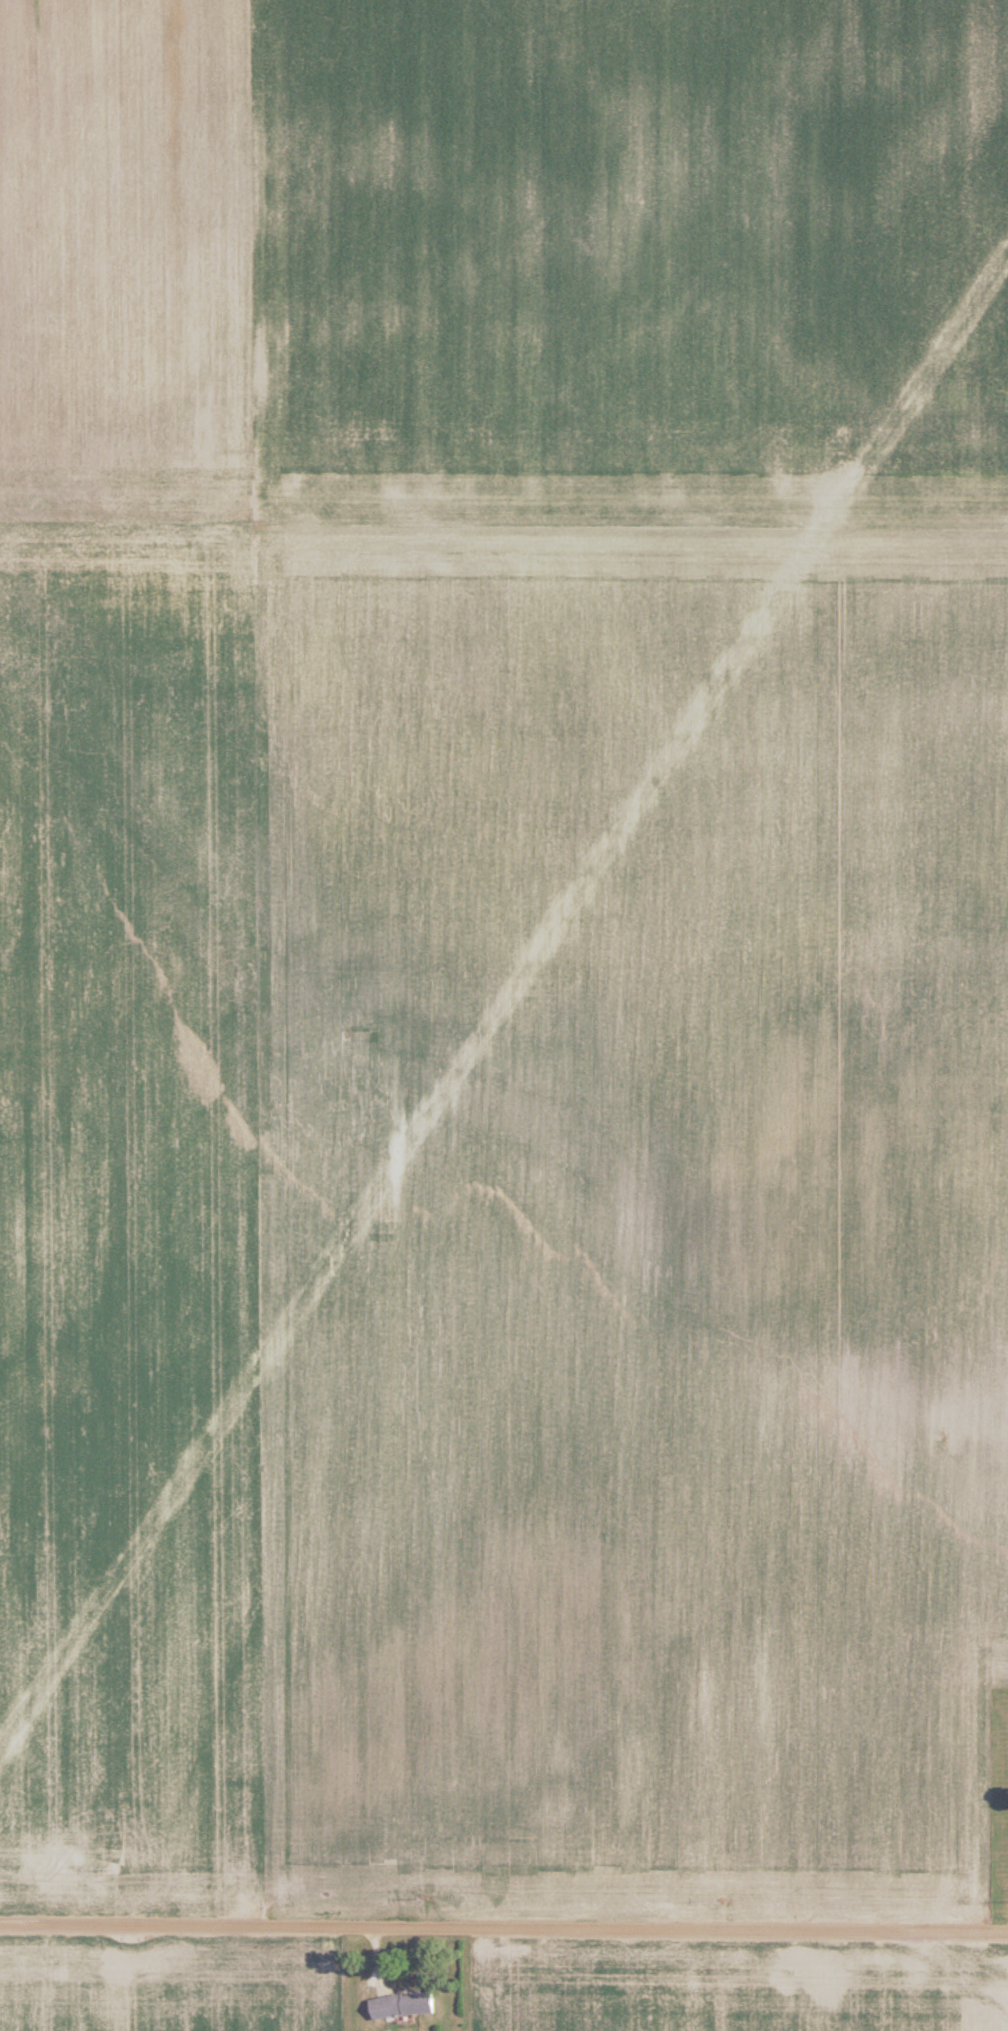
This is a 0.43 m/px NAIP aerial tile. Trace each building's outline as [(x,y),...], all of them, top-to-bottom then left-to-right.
[(434,2014),(433,1993),(370,1995),(370,2017),(434,2014)]
